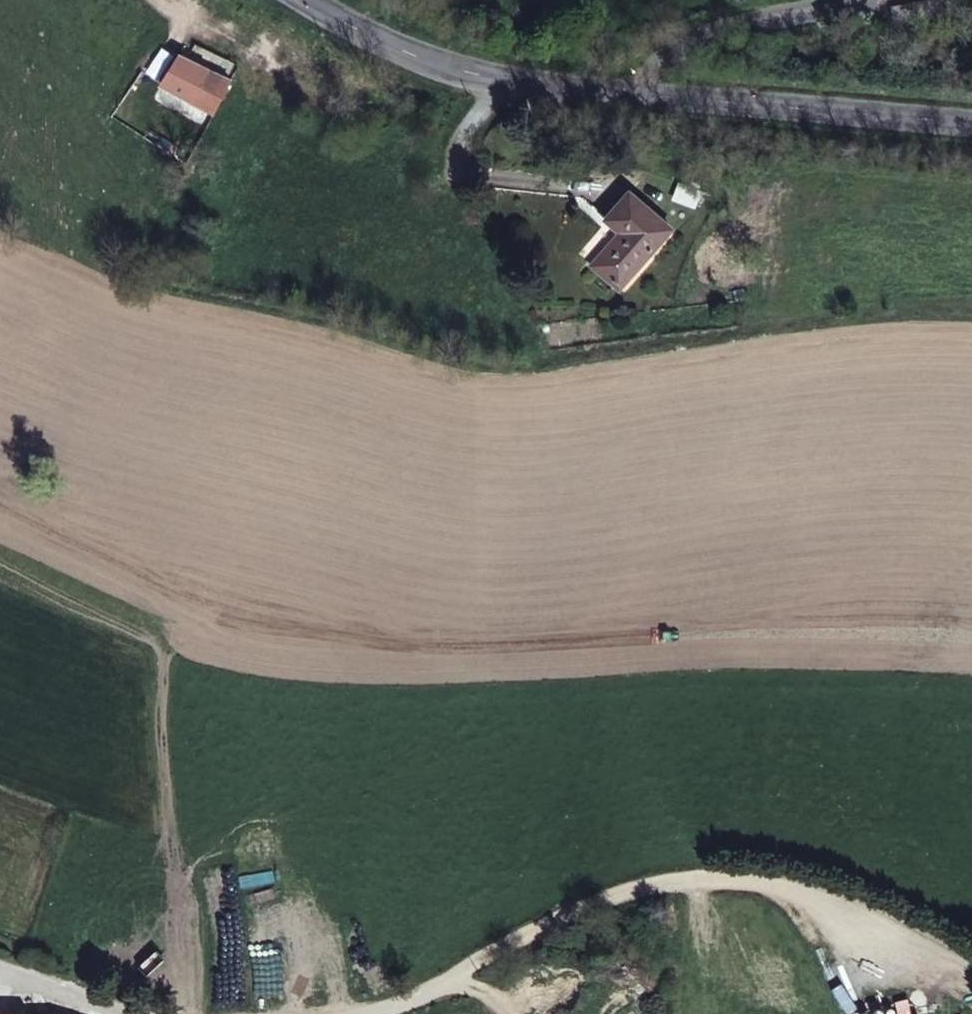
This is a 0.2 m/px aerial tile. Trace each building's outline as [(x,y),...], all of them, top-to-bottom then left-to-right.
[(205,118),(221,90),(174,63),(160,88),(205,118)] [(628,251),(589,207),(562,232),(577,248),(547,274),(571,302),(628,251)]
